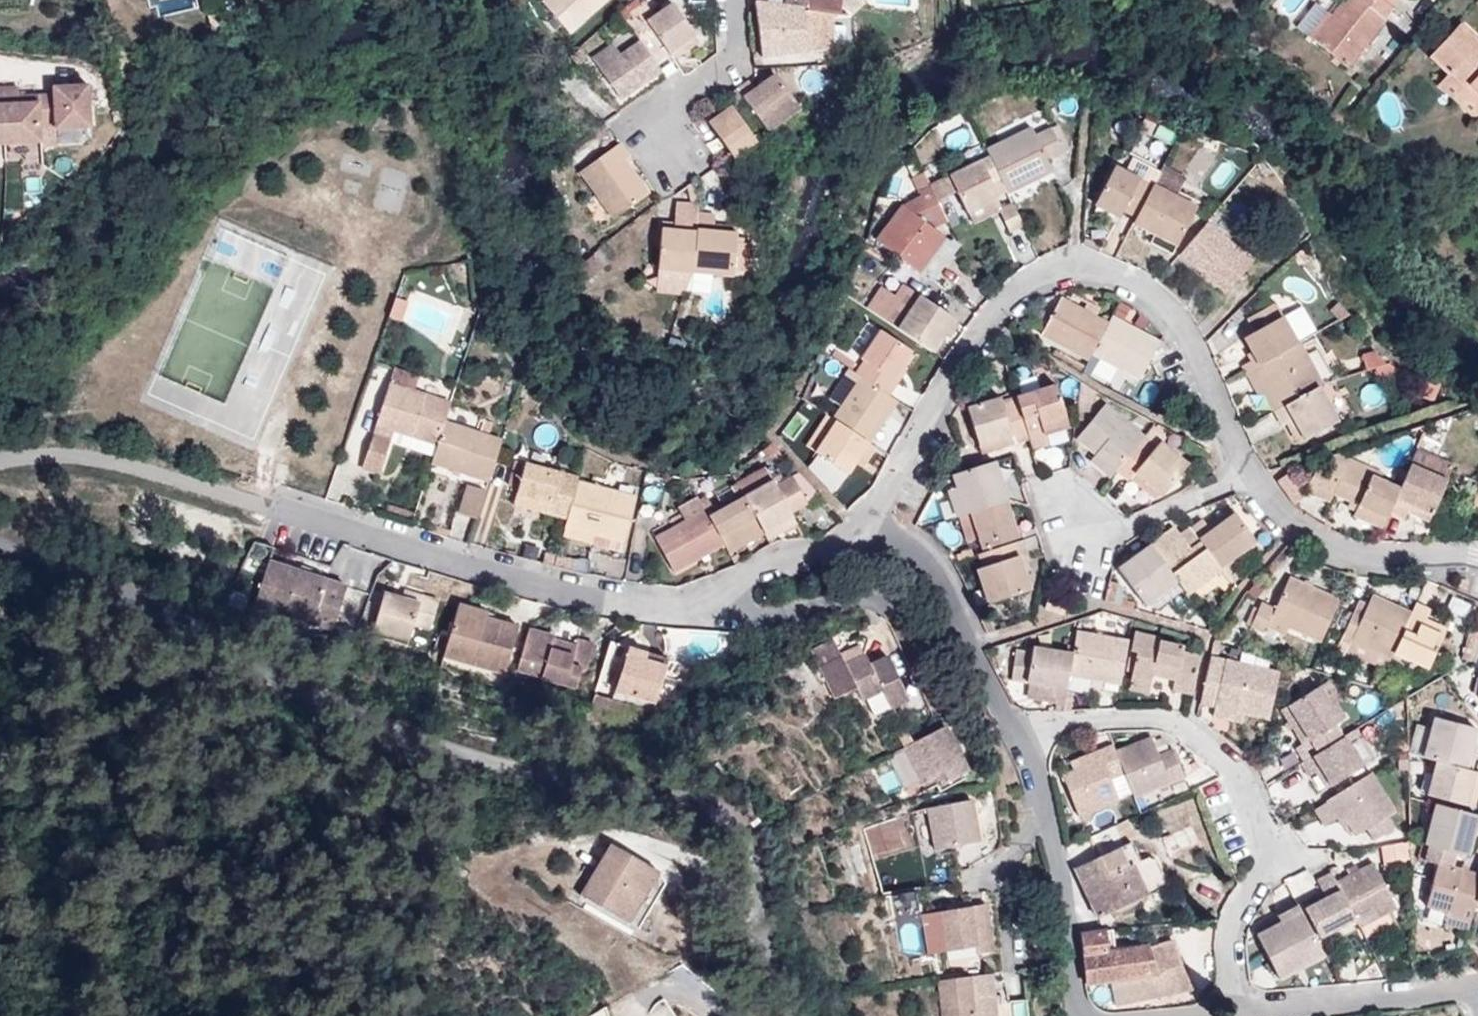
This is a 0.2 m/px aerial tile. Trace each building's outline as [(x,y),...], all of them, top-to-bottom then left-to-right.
[(527,7),(552,34),(590,0),(535,0),(527,7)] [(621,33),(636,54),(676,23),(658,0),(643,0),(614,23),(621,33)] [(750,49),(760,48),(815,43),(811,3),(786,0),(757,0),(759,33),(749,35),(750,49)] [(1315,29),(1354,59),(1391,9),(1390,0),(1336,0),(1315,29)] [(1465,16),(1435,49),(1452,65),(1442,76),(1477,108),(1477,107),(1477,27),(1465,16)] [(636,54),(621,33),(605,47),(596,35),(572,55),(603,95),(642,62),(636,54)] [(735,96),(729,87),(714,97),(720,107),(699,122),(721,156),(791,111),(766,76),(735,96)] [(94,83),(56,85),(56,91),(23,93),(22,83),(0,84),(0,147),(97,143),(94,83)] [(1014,133),(971,156),(994,200),(1016,188),(1013,182),(1034,172),(1033,169),(1046,161),(1032,134),(1018,141),(1014,133)] [(613,152),(601,135),(558,167),(594,216),(630,189),(606,156),(613,152)] [(994,200),(971,156),(933,177),(955,220),(977,209),(994,200)] [(1137,190),(1146,173),(1121,161),(1113,177),(1137,190)] [(1107,214),(1121,222),(1137,190),(1113,177),(1098,171),(1079,207),(1104,220),(1107,214)] [(1037,177),(1034,172),(1013,182),(1016,188),(1037,177)] [(915,190),(909,177),(896,182),(902,196),(915,190)] [(1121,222),(1118,230),(1139,240),(1162,252),(1183,214),(1137,190),(1121,222)] [(934,231),(917,194),(901,203),(904,207),(890,214),(866,247),(906,279),(931,246),(920,237),(934,231)] [(640,230),(638,271),(716,272),(717,235),(690,234),(691,220),(692,208),(677,206),(677,203),(653,200),(652,230),(640,230)] [(1195,208),(1194,208),(1182,220),(1191,228),(1203,214),(1195,208)] [(977,209),(955,220),(961,231),(982,219),(977,209)] [(1003,247),(1014,241),(1001,214),(988,220),(1003,247)] [(691,220),(690,234),(717,235),(717,221),(691,220)] [(1239,263),(1193,226),(1165,260),(1210,297),(1239,263)] [(1162,252),(1139,240),(1134,251),(1156,263),(1162,252)] [(866,293),(852,313),(867,324),(881,303),(866,293)] [(1055,302),(1051,309),(1079,325),(1084,317),(1055,302)] [(881,303),(867,324),(880,333),(895,313),(881,303)] [(880,333),(914,358),(938,327),(904,303),(895,313),(880,333)] [(1026,341),(1072,367),(1077,359),(1091,331),(1079,325),(1051,309),(1043,306),(1026,341)] [(1244,358),(1248,367),(1287,345),(1267,306),(1238,321),(1245,334),(1235,341),(1244,358)] [(1124,383),(1135,363),(1142,348),(1095,324),(1091,331),(1077,359),(1124,383)] [(853,365),(868,342),(852,330),(835,353),(853,365)] [(856,368),(846,382),(875,401),(901,365),(868,342),(853,365),(856,368)] [(1312,385),(1291,343),(1287,345),(1248,367),(1237,374),(1243,388),(1251,384),(1265,411),(1309,387),(1312,385)] [(1232,364),(1237,374),(1248,367),(1244,358),(1232,364)] [(846,382),(834,373),(818,398),(830,407),(846,382)] [(1346,419),(1329,381),(1312,385),(1309,387),(1328,427),(1346,419)] [(830,407),(819,427),(854,449),(882,407),(875,401),(846,382),(830,407)] [(1309,387),(1265,411),(1273,427),(1278,424),(1286,421),(1294,438),(1295,441),(1328,427),(1309,387)] [(436,424),(441,407),(382,388),(368,428),(428,448),(436,424)] [(1042,392),(1001,405),(1014,447),(1016,453),(1033,449),(1029,436),(1053,428),(1042,392)] [(1014,447),(1001,405),(984,411),(983,406),(954,414),(965,452),(996,442),(999,452),(1014,447)] [(476,418),(441,407),(436,424),(471,436),(475,425),(476,418)] [(1286,421),(1278,424),(1286,443),(1294,438),(1286,421)] [(424,459),(423,464),(479,481),(491,443),(481,439),(483,427),(475,425),(471,436),(436,424),(428,448),(424,459)] [(1077,473),(1093,485),(1122,453),(1090,426),(1067,452),(1083,466),(1077,473)] [(854,449),(819,427),(813,438),(801,456),(834,480),(845,463),(852,467),(861,454),(854,449)] [(428,448),(368,428),(364,439),(381,445),(424,459),(428,448)] [(801,456),(813,438),(804,431),(791,450),(801,456)] [(370,478),(381,445),(364,439),(354,473),(370,478)] [(968,461),(999,452),(996,442),(965,452),(968,461)] [(1102,480),(1110,487),(1117,481),(1141,502),(1166,471),(1140,452),(1132,462),(1122,454),(1102,480)] [(494,493),(504,496),(512,468),(501,467),(494,493)] [(565,487),(566,482),(512,468),(504,496),(502,509),(556,523),(565,487)] [(976,469),(934,483),(939,497),(947,521),(953,520),(989,508),(976,469)] [(1384,496),(1375,518),(1388,524),(1393,509),(1425,519),(1437,484),(1396,470),(1384,496)] [(1317,511),(1319,506),(1329,479),(1313,474),(1309,484),(1299,481),(1294,499),(1303,502),(1302,506),(1317,511)] [(1341,524),(1368,533),(1375,518),(1384,496),(1329,479),(1319,506),(1344,514),(1341,524)] [(731,504),(750,541),(765,532),(770,539),(783,531),(777,518),(794,507),(780,482),(763,492),(759,488),(731,504)] [(449,512),(467,518),(476,492),(457,485),(449,512)] [(556,523),(555,530),(612,545),(623,501),(565,487),(556,523)] [(731,504),(725,493),(709,501),(716,512),(731,504)] [(930,500),(938,525),(947,521),(939,497),(930,500)] [(711,552),(717,559),(750,541),(731,504),(716,512),(696,523),(711,552)] [(692,516),(686,505),(667,514),(673,526),(692,516)] [(1001,543),(989,508),(953,520),(960,543),(965,555),(1001,543)] [(662,579),(711,552),(696,523),(692,516),(673,526),(643,543),(662,579)] [(947,521),(938,525),(945,548),(960,543),(953,520),(947,521)] [(1190,528),(1178,537),(1184,546),(1204,572),(1239,546),(1220,520),(1196,536),(1190,528)] [(765,532),(750,541),(754,548),(770,539),(765,532)] [(1159,535),(1138,552),(1163,587),(1173,600),(1207,576),(1204,572),(1184,546),(1174,552),(1168,544),(1159,535)] [(1184,546),(1178,537),(1168,544),(1174,552),(1184,546)] [(527,553),(512,549),(511,549),(508,560),(524,565),(527,553)] [(1002,549),(960,562),(965,579),(959,581),(966,600),(971,615),(1020,599),(1002,549)] [(1163,587),(1138,552),(1106,577),(1130,611),(1163,587)] [(545,571),(581,580),(584,568),(547,558),(545,571)] [(256,566),(256,568),(244,610),(317,631),(330,587),(256,566)] [(1256,624),(1306,646),(1324,606),(1274,584),(1256,624)] [(365,634),(398,644),(403,629),(420,634),(430,605),(396,594),(393,601),(377,596),(365,634)] [(966,600),(955,604),(961,618),(971,615),(966,600)] [(1334,645),(1379,663),(1381,659),(1399,618),(1361,602),(1351,623),(1344,620),(1334,645)] [(447,615),(475,624),(477,617),(448,608),(447,615)] [(1417,616),(1402,610),(1399,618),(1381,659),(1415,675),(1432,636),(1412,628),(1417,616)] [(1344,620),(1328,613),(1317,637),(1334,645),(1344,620)] [(447,615),(431,661),(491,680),(507,633),(475,624),(447,615)] [(975,627),(967,631),(972,641),(979,638),(975,627)] [(562,651),(517,637),(504,677),(567,696),(581,652),(564,647),(562,651)] [(1123,655),(1117,681),(1138,687),(1141,680),(1157,684),(1156,691),(1176,697),(1178,693),(1184,663),(1165,658),(1164,656),(1142,651),(1144,645),(1119,639),(1116,653),(1123,655)] [(598,649),(586,694),(646,708),(656,663),(598,649)] [(1110,662),(1059,652),(1057,662),(1051,696),(1103,706),(1110,662)] [(1012,688),(1051,696),(1057,662),(1018,655),(1012,688)] [(826,661),(804,672),(819,704),(843,693),(849,705),(867,696),(876,715),(895,705),(873,661),(871,661),(855,669),(850,658),(829,668),(826,661)] [(1260,680),(1195,664),(1186,708),(1201,712),(1226,718),(1251,723),(1260,680)] [(1138,687),(1117,681),(1115,692),(1136,697),(1138,687)] [(1011,700),(1049,708),(1051,696),(1012,688),(1011,700)] [(1286,769),(1324,744),(1317,732),(1323,728),(1305,701),(1267,726),(1284,752),(1277,757),(1286,769)] [(1226,718),(1201,712),(1198,725),(1224,731),(1226,718)] [(1422,721),(1411,761),(1422,766),(1455,774),(1462,756),(1457,755),(1463,733),(1422,721)] [(930,733),(944,761),(954,755),(939,728),(930,733)] [(918,740),(889,753),(908,789),(921,782),(929,793),(954,779),(944,761),(930,733),(918,740)] [(1350,774),(1330,740),(1324,744),(1286,769),(1296,784),(1307,776),(1318,793),(1350,774)] [(1115,789),(1122,806),(1170,786),(1160,760),(1146,766),(1138,747),(1105,761),(1115,789)] [(1105,761),(1102,756),(1066,771),(1069,779),(1053,787),(1070,828),(1106,813),(1099,794),(1115,789),(1105,761)] [(1451,808),(1459,775),(1455,774),(1422,766),(1414,797),(1451,808)] [(1292,786),(1296,784),(1286,769),(1282,772),(1292,786)] [(1048,777),(1053,787),(1069,779),(1066,771),(1048,777)] [(1379,819),(1354,781),(1304,811),(1317,829),(1324,826),(1328,833),(1337,848),(1349,839),(1372,825),(1379,819)] [(1453,860),(1463,819),(1423,809),(1412,849),(1440,857),(1453,860)] [(917,821),(922,849),(924,862),(969,855),(961,812),(917,821)] [(903,853),(922,849),(917,821),(898,823),(903,853)] [(1380,836),(1372,825),(1349,839),(1357,851),(1380,836)] [(1324,826),(1317,829),(1322,836),(1328,833),(1324,826)] [(1440,857),(1412,849),(1409,864),(1422,868),(1412,910),(1433,915),(1459,922),(1461,916),(1464,906),(1470,880),(1437,872),(1440,857)] [(647,879),(598,851),(569,901),(617,930),(647,879)] [(1106,853),(1063,874),(1085,923),(1157,896),(1142,865),(1117,875),(1106,853)] [(1378,879),(1399,879),(1398,857),(1377,858),(1378,879)] [(1473,869),(1470,880),(1464,906),(1477,911),(1477,870),(1473,869)] [(1324,892),(1344,931),(1346,934),(1377,917),(1382,914),(1360,873),(1324,892)] [(1324,892),(1320,885),(1305,894),(1313,910),(1294,920),(1309,948),(1344,931),(1324,892)] [(1461,916),(1477,921),(1477,911),(1464,906),(1461,916)] [(960,960),(976,958),(969,912),(925,918),(930,957),(959,953),(960,960)] [(1290,922),(1285,913),(1263,924),(1267,933),(1290,922)] [(1430,926),(1455,933),(1459,922),(1433,915),(1430,926)] [(1346,934),(1352,945),(1383,926),(1377,917),(1346,934)] [(1265,986),(1311,964),(1290,922),(1267,933),(1244,945),(1265,986)] [(1076,929),(1084,987),(1099,987),(1102,1011),(1177,998),(1164,973),(1139,975),(1136,955),(1097,960),(1092,928),(1076,929)] [(1139,975),(1164,973),(1161,952),(1136,955),(1139,975)] [(977,979),(923,987),(928,1015),(983,1015),(980,1001),(977,979)] [(980,1001),(983,1015),(993,1015),(991,999),(980,1001)]
